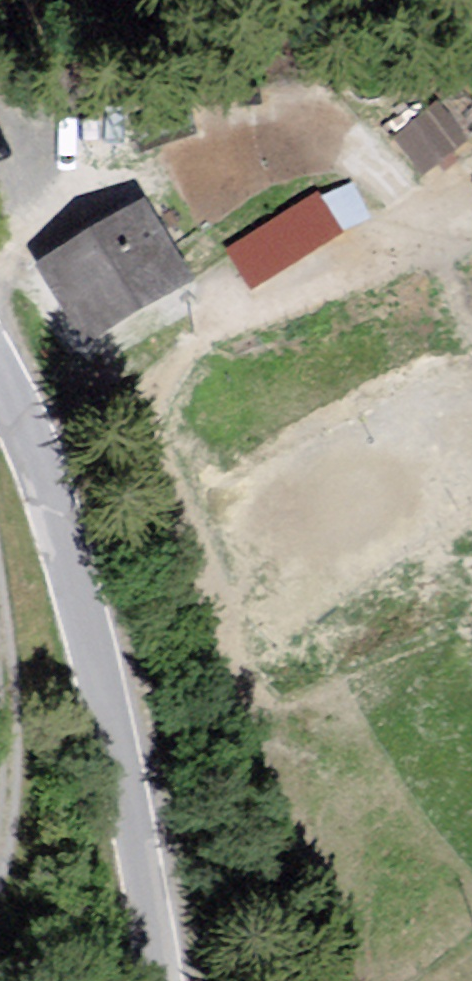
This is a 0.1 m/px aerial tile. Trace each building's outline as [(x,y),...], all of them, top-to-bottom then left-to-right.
[(469,138),(434,98),(390,136),(424,176),(469,138)] [(343,230),(317,190),(226,247),(251,288),(343,230)] [(142,192),(34,259),(84,340),(192,273),(142,192)]
